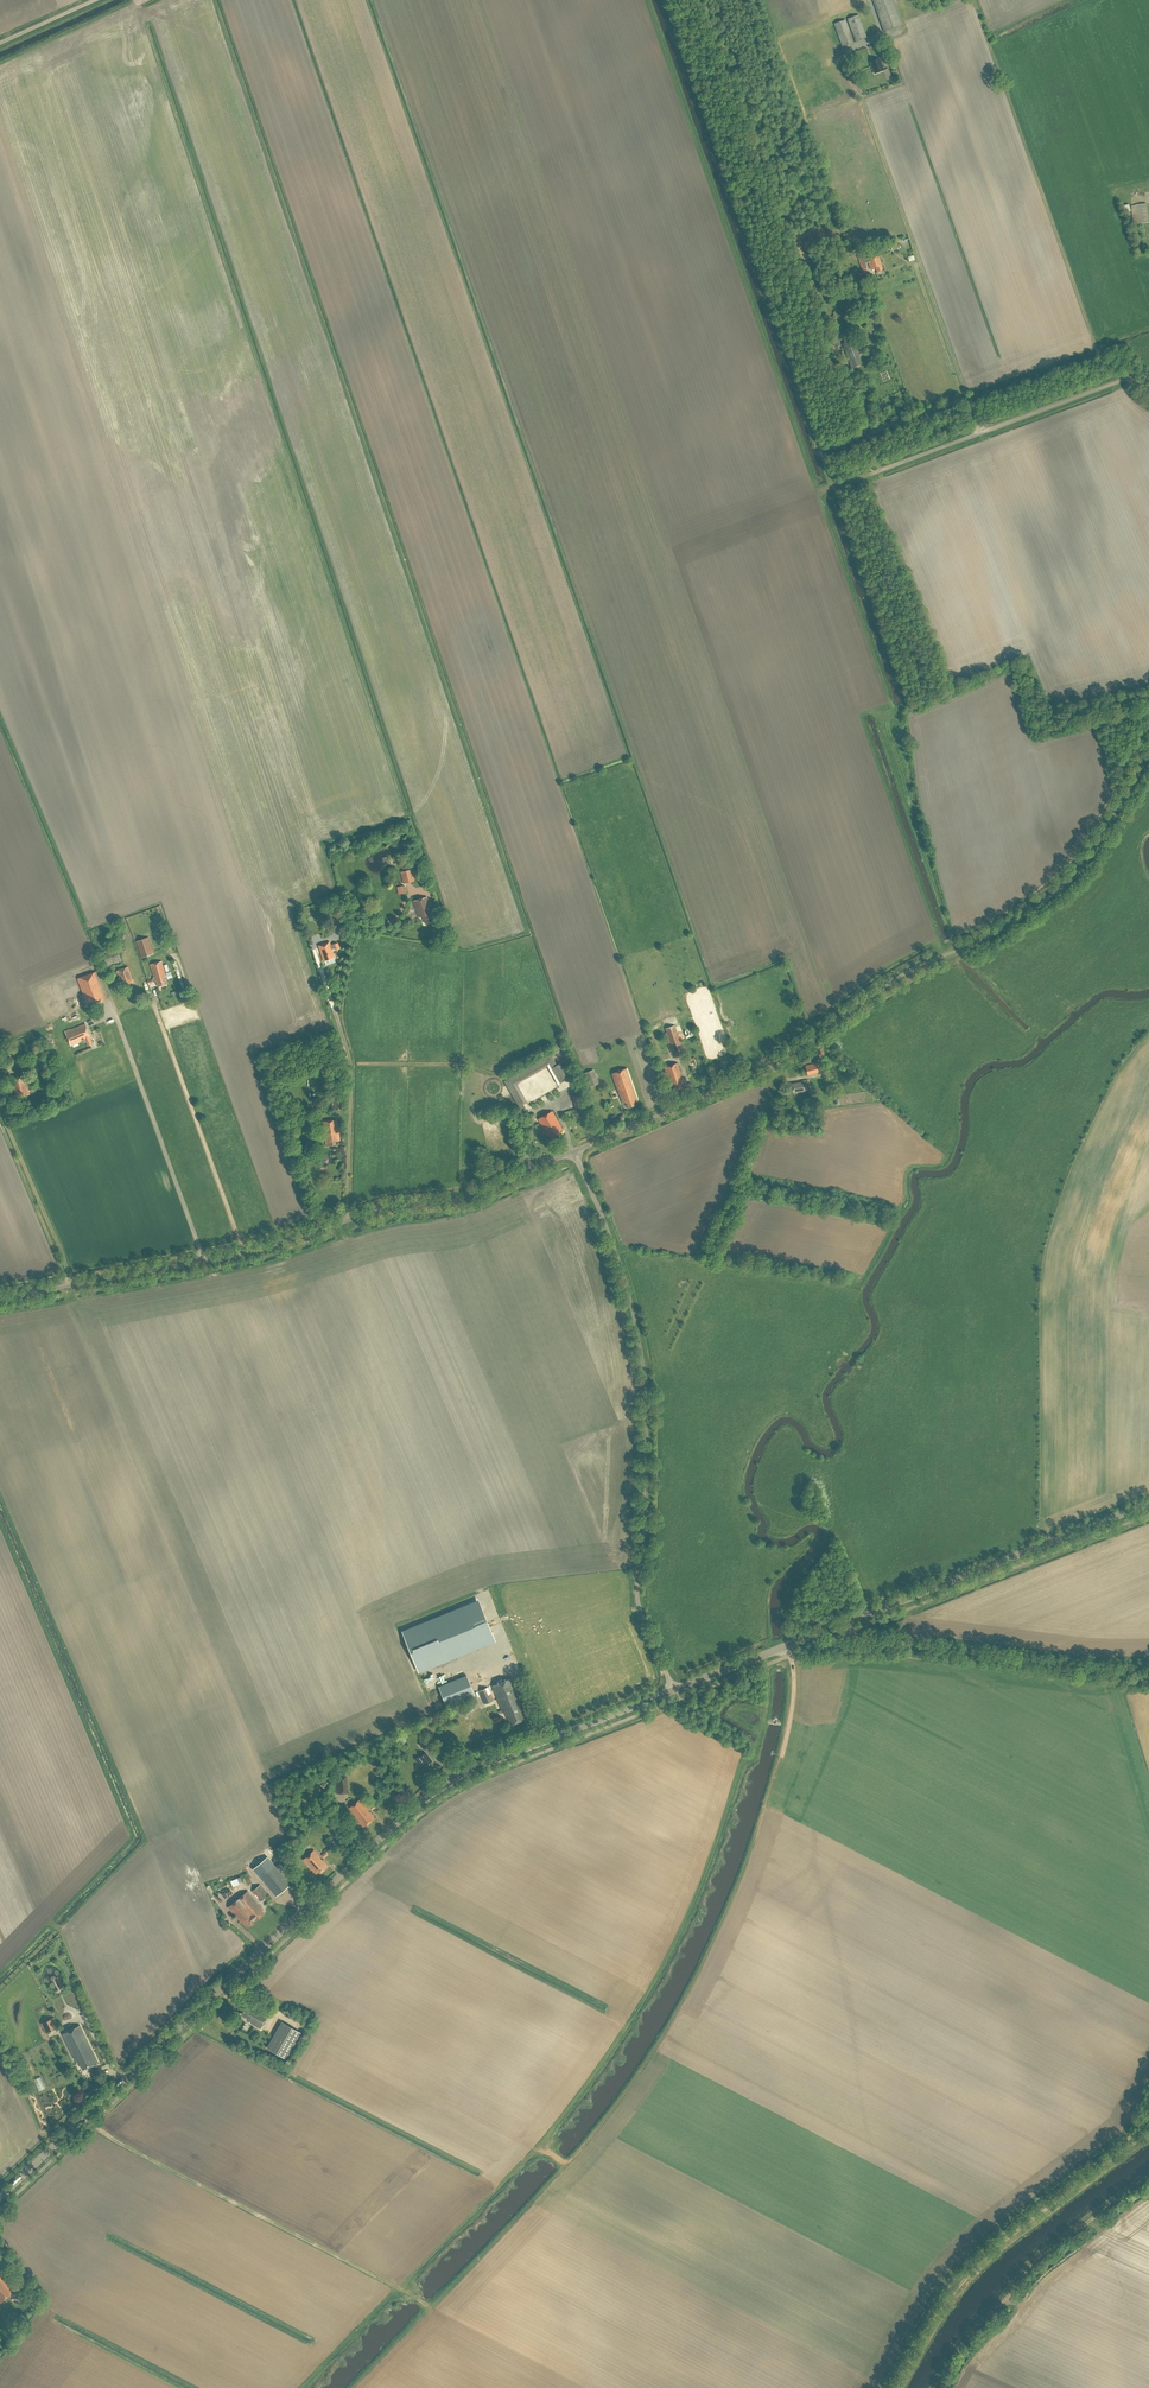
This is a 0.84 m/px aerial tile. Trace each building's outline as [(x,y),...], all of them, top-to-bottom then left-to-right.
[(883,31),(902,24),(894,0),(872,0),(883,31)] [(858,15),(847,19),(855,42),(866,38),(858,15)] [(834,23),(842,47),(854,42),(845,19),(834,23)] [(870,62),(874,74),(884,71),(880,59),(870,62)] [(1147,203),(1131,205),(1133,224),(1148,222),(1147,203)] [(870,269),(875,268),(877,272),(883,270),(881,265),(882,265),(879,256),(878,256),(877,253),(874,254),(875,257),(867,260),(865,261),(863,254),(857,256),(857,254),(856,254),(862,271),(868,269),(866,264),(868,263),(870,269)] [(843,344),(851,365),(860,362),(852,341),(843,344)] [(412,869),(399,872),(402,884),(415,881),(412,869)] [(397,887),(398,894),(406,893),(404,885),(397,887)] [(432,915),(430,908),(431,908),(427,897),(413,902),(419,918),(422,917),(425,924),(434,921),(432,915)] [(330,915),(334,931),(344,928),(339,912),(330,915)] [(148,937),(136,941),(142,958),(154,953),(148,937)] [(330,942),(319,946),(324,961),(335,957),(332,949),(334,948),(335,950),(340,948),(338,943),(331,945),(330,942)] [(154,977),(153,977),(153,979),(148,981),(149,984),(153,983),(153,982),(157,981),(158,986),(167,983),(165,977),(167,976),(162,960),(150,964),(154,977)] [(117,980),(113,982),(114,985),(119,983),(121,987),(134,982),(128,967),(117,971),(119,979),(117,980)] [(96,972),(78,978),(88,1006),(107,999),(96,972)] [(70,1029),(66,1031),(72,1046),(85,1040),(88,1046),(93,1044),(90,1037),(91,1037),(85,1024),(70,1030),(70,1029)] [(674,1025),(665,1028),(675,1057),(684,1054),(674,1025)] [(550,1054),(504,1081),(519,1107),(516,1108),(519,1114),(526,1110),(523,1104),(526,1102),(515,1084),(547,1066),(558,1084),(569,1078),(560,1063),(556,1065),(550,1054)] [(684,1084),(685,1083),(678,1063),(665,1067),(673,1091),(685,1086),(684,1084)] [(805,1065),(807,1074),(819,1072),(817,1063),(805,1065)] [(627,1067),(612,1073),(619,1094),(620,1094),(623,1103),(626,1102),(628,1107),(635,1104),(634,1102),(639,1100),(627,1067)] [(584,1073),(589,1086),(599,1083),(594,1069),(584,1073)] [(31,1094),(30,1091),(36,1090),(35,1086),(29,1088),(25,1074),(12,1079),(18,1098),(31,1094)] [(801,1080),(801,1082),(792,1083),(793,1092),(800,1091),(808,1090),(806,1079),(801,1080)] [(583,1106),(580,1094),(572,1096),(575,1108),(583,1106)] [(333,1098),(333,1109),(343,1109),(343,1098),(333,1098)] [(552,1111),(538,1119),(547,1136),(549,1135),(551,1139),(560,1134),(559,1131),(562,1129),(552,1111)] [(315,1139),(315,1142),(322,1141),(322,1140),(325,1139),(326,1146),(336,1144),(336,1142),(340,1141),(337,1119),(322,1122),(325,1138),(315,1139)] [(417,1667),(475,1643),(463,1612),(404,1636),(417,1667)] [(438,1686),(446,1706),(475,1694),(466,1674),(438,1686)] [(512,1677),(491,1686),(493,1692),(494,1692),(503,1713),(504,1713),(505,1716),(507,1715),(509,1720),(510,1720),(512,1724),(524,1720),(521,1712),(525,1711),(514,1685),(515,1685),(512,1677)] [(478,1691),(484,1704),(493,1700),(488,1687),(478,1691)] [(425,1753),(419,1757),(419,1756),(415,1759),(420,1766),(423,1763),(425,1766),(432,1761),(425,1753)] [(348,1792),(346,1775),(334,1776),(336,1793),(348,1792)] [(326,1779),(322,1784),(326,1788),(330,1783),(326,1779)] [(370,1812),(360,1799),(348,1808),(363,1828),(375,1819),(370,1812)] [(336,1824),(330,1827),(334,1837),(340,1834),(336,1824)] [(315,1850),(304,1860),(317,1874),(320,1872),(321,1873),(328,1866),(321,1859),(322,1858),(315,1850)] [(260,1877),(276,1895),(291,1882),(275,1864),(260,1877)] [(238,1878),(231,1880),(234,1886),(241,1884),(238,1878)] [(252,1890),(260,1901),(268,1895),(259,1884),(252,1890)] [(262,1910),(263,1909),(247,1890),(228,1906),(239,1920),(240,1919),(243,1923),(244,1922),(248,1927),(265,1913),(262,1910)] [(245,2018),(249,2021),(249,2022),(261,2028),(269,2014),(249,2003),(248,2005),(245,2004),(240,2013),(246,2017),(245,2018)] [(54,2016),(41,2022),(45,2032),(59,2025),(54,2016)] [(301,2032),(282,2021),(267,2047),(287,2058),(301,2032)] [(80,2025),(63,2033),(75,2060),(77,2059),(79,2064),(81,2063),(84,2069),(98,2062),(80,2025)] [(34,2079),(39,2090),(46,2088),(41,2076),(34,2079)] [(1,2301),(13,2291),(0,2275),(0,2300),(1,2301)]
